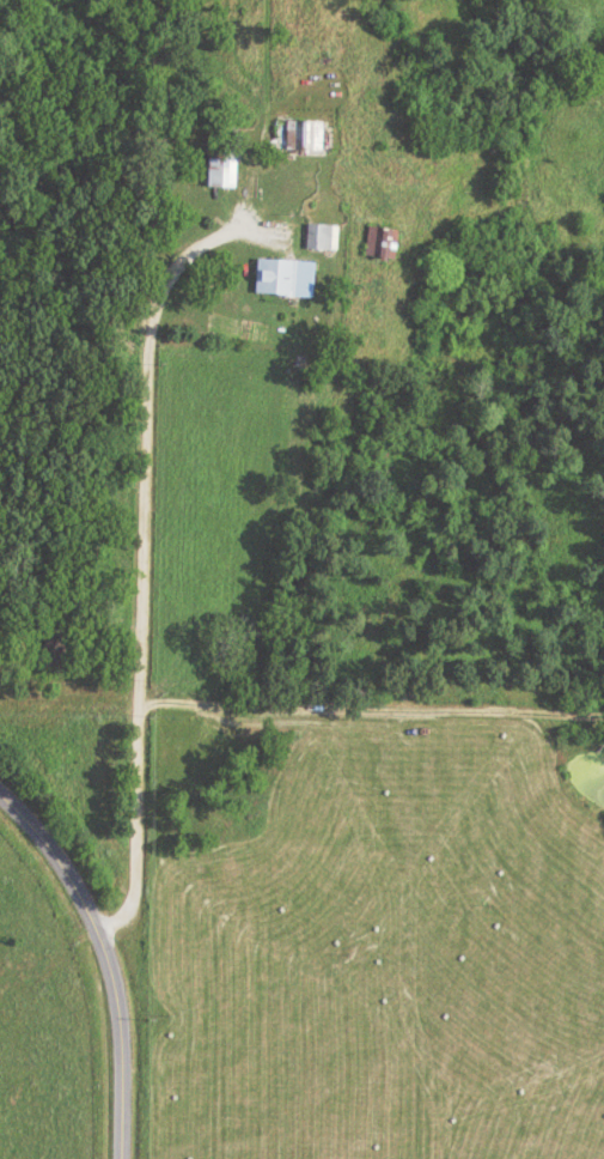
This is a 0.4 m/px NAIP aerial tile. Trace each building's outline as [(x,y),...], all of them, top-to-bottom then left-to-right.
[(321,119),(300,119),(300,150),(321,150),(321,119)] [(207,186),(236,186),(236,145),(207,145),(207,186)] [(336,249),(336,223),(305,223),(305,249),(336,249)] [(365,256),(393,256),(393,227),(365,227),(365,256)] [(294,294),(294,259),(255,259),(255,294),(294,294)]
